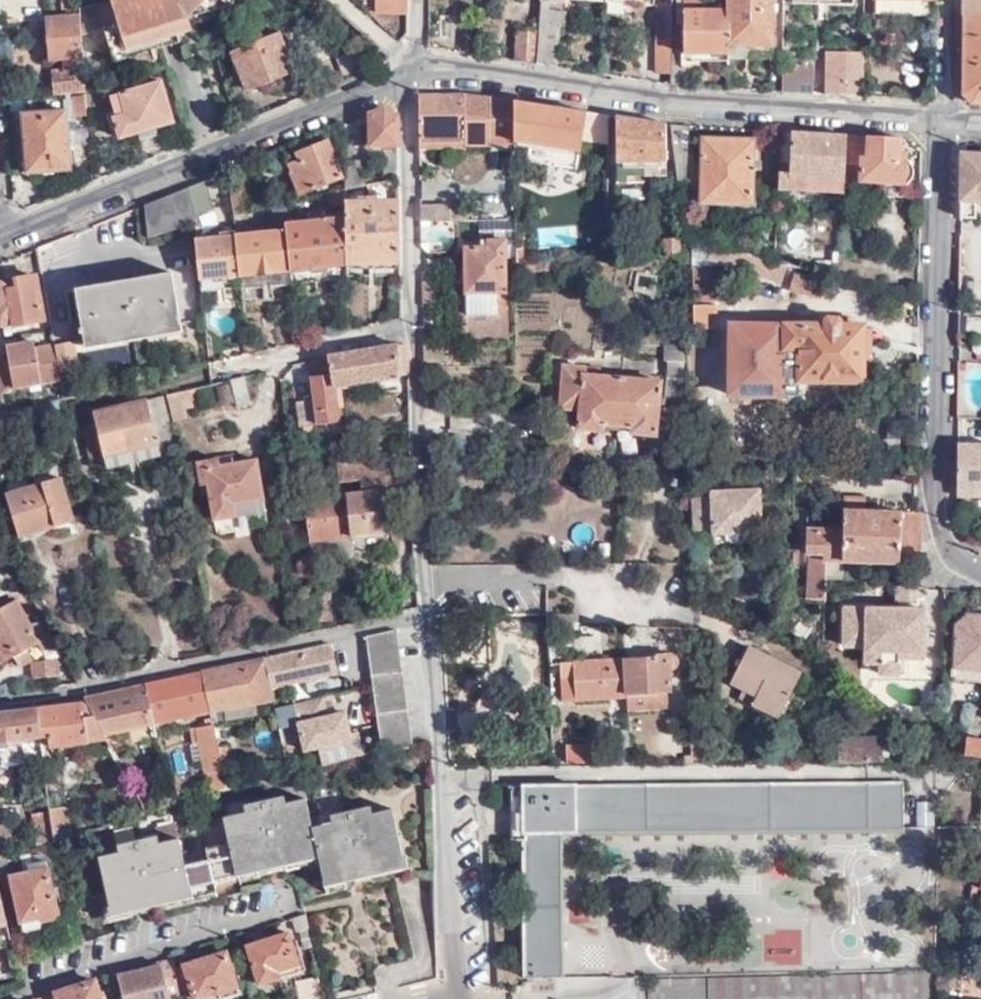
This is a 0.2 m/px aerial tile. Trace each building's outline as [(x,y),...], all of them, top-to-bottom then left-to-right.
[(78,9),(79,19),(80,33),(103,27),(110,54),(177,34),(171,12),(184,9),(187,17),(211,10),(231,4),(235,0),(106,0),(78,9)] [(407,0),(377,0),(376,15),(407,14),(407,0)] [(532,64),(554,67),(558,25),(552,24),(553,8),(546,6),(546,0),(538,0),(535,31),(532,64)] [(669,85),(684,86),(686,53),(726,53),(727,10),(701,9),(701,0),(676,0),(675,22),(683,22),(682,52),(669,52),(669,85)] [(726,53),(726,57),(770,59),(771,0),(727,0),(727,10),(726,53)] [(931,15),(932,0),(868,0),(868,13),(931,15)] [(961,17),(980,17),(980,0),(962,0),(961,17)] [(655,39),(669,39),(670,6),(656,5),(655,39)] [(171,12),(177,34),(190,31),(189,26),(187,17),(184,9),(171,12)] [(187,17),(189,26),(215,19),(211,10),(187,17)] [(961,17),(960,94),(964,99),(971,103),(980,104),(980,17),(961,17)] [(51,73),(53,97),(84,95),(80,33),(79,19),(48,20),(50,61),(61,60),(61,72),(51,73)] [(516,29),(513,60),(532,64),(535,31),(516,29)] [(177,34),(110,54),(113,61),(179,43),(177,34)] [(293,71),(278,34),(232,51),(246,90),(293,71)] [(344,82),(370,71),(360,49),(335,59),(344,82)] [(662,74),(661,84),(669,85),(669,52),(669,50),(659,49),(658,74),(662,74)] [(824,51),(824,94),(859,97),(860,52),(824,51)] [(779,65),(779,92),(810,94),(811,65),(779,65)] [(158,81),(110,96),(115,116),(110,118),(117,140),(172,123),(158,81)] [(514,144),(514,142),(513,101),(472,97),(419,96),(419,148),(514,144)] [(74,118),(86,117),(85,97),(72,97),(74,118)] [(513,101),(514,142),(530,143),(528,162),(577,169),(581,140),(607,143),(605,114),(513,101)] [(372,153),(397,146),(397,120),(391,114),(383,109),(369,115),(372,153)] [(25,175),(69,172),(67,152),(72,151),(70,131),(67,131),(64,111),(21,115),(25,175)] [(664,122),(617,115),(618,181),(639,180),(640,176),(665,175),(664,122)] [(670,124),(677,181),(691,182),(691,148),(687,148),(688,125),(670,124)] [(780,131),(778,171),(788,171),(790,132),(780,131)] [(843,193),(843,181),(845,136),(790,132),(788,171),(778,171),(778,190),(843,193)] [(900,158),(900,139),(845,136),(843,181),(908,185),(909,159),(900,158)] [(754,140),(701,137),(699,201),(751,204),(754,140)] [(291,173),(300,194),(341,179),(328,142),(297,155),(302,168),(291,173)] [(960,216),(974,216),(975,201),(980,202),(980,153),(961,152),(960,216)] [(345,164),(346,190),(365,185),(360,161),(345,164)] [(205,180),(188,188),(192,216),(211,212),(205,180)] [(147,236),(193,225),(192,216),(188,188),(145,205),(147,236)] [(284,231),(292,285),(346,279),(348,279),(346,203),(346,190),(328,194),(328,220),(284,225),(284,231)] [(346,203),(348,279),(401,277),(399,200),(346,203)] [(451,201),(420,201),(420,221),(451,221),(451,201)] [(468,202),(451,201),(451,221),(469,220),(468,202)] [(515,232),(515,219),(474,220),(474,233),(515,232)] [(193,225),(201,294),(240,290),(233,236),(233,233),(216,234),(216,240),(200,242),(198,224),(193,225)] [(233,236),(240,290),(292,285),(284,231),(233,236)] [(661,255),(685,255),(683,238),(661,238),(661,255)] [(496,317),(496,314),(496,293),(506,294),(505,240),(465,240),(465,316),(496,317)] [(423,303),(435,303),(433,269),(421,270),(423,303)] [(170,271),(76,287),(85,339),(180,323),(170,271)] [(16,280),(17,289),(11,291),(0,284),(0,306),(2,307),(0,311),(0,312),(0,315),(3,320),(9,324),(15,324),(18,321),(20,321),(20,324),(42,320),(35,278),(16,280)] [(893,296),(918,303),(918,298),(909,295),(910,292),(897,288),(893,296)] [(496,293),(496,314),(506,313),(506,294),(496,293)] [(715,330),(715,305),(690,306),(690,331),(715,330)] [(839,326),(839,318),(828,318),(828,326),(787,324),(786,367),(801,366),(800,379),(862,381),(862,359),(863,327),(851,327),(839,326)] [(851,318),(839,318),(839,326),(851,327),(851,318)] [(863,327),(862,359),(870,359),(871,327),(863,327)] [(62,379),(60,370),(55,342),(36,345),(36,339),(20,342),(21,349),(10,350),(10,357),(0,358),(0,390),(62,379)] [(55,342),(60,370),(80,367),(75,339),(55,342)] [(9,344),(10,350),(21,349),(20,342),(9,344)] [(332,387),(408,373),(407,342),(326,358),(332,387)] [(668,376),(687,378),(687,348),(665,347),(665,360),(668,361),(668,376)] [(318,426),(340,422),(332,387),(326,358),(308,362),(318,426)] [(604,425),(615,426),(621,377),(600,375),(585,373),(585,367),(564,364),(561,395),(582,397),(581,409),(578,429),(604,432),(604,425)] [(585,373),(600,375),(601,367),(585,365),(585,367),(585,373)] [(621,377),(615,426),(631,428),(631,434),(657,437),(662,381),(621,377)] [(250,405),(244,378),(230,381),(237,408),(250,405)] [(167,397),(172,423),(185,420),(183,411),(192,409),(188,392),(167,397)] [(559,406),(581,409),(582,397),(561,395),(559,406)] [(148,402),(74,418),(76,428),(97,423),(107,465),(160,453),(148,402)] [(307,543),(349,537),(397,530),(384,446),(337,451),(340,482),(360,479),(361,487),(382,484),(383,489),(290,501),(290,508),(302,507),(307,543)] [(268,513),(261,461),(207,467),(214,521),(268,513)] [(71,518),(60,479),(6,494),(16,534),(71,518)] [(690,499),(690,532),(710,533),(710,536),(722,535),(746,535),(757,535),(758,494),(742,494),(724,494),(710,494),(709,499),(690,499)] [(804,602),(823,603),(824,579),(826,579),(828,556),(919,562),(923,515),(916,515),(867,513),(867,500),(842,499),(840,531),(804,529),(803,558),(806,558),(804,602)] [(746,535),(722,535),(722,543),(746,543),(746,535)] [(351,556),(349,537),(307,543),(310,561),(351,556)] [(52,644),(37,617),(29,622),(16,598),(0,606),(0,662),(12,656),(17,664),(31,657),(26,648),(37,643),(42,650),(52,644)] [(844,646),(866,646),(866,651),(904,651),(903,658),(924,658),(924,609),(845,608),(844,646)] [(980,680),(980,614),(962,612),(954,625),(950,676),(980,680)] [(582,627),(581,647),(598,649),(600,629),(582,627)] [(364,636),(382,753),(411,747),(393,630),(364,636)] [(269,687),(335,673),(329,643),(263,658),(269,687)] [(755,696),(750,705),(776,718),(798,673),(746,649),(728,684),(741,689),(755,696)] [(881,674),(899,674),(899,657),(903,658),(904,651),(866,651),(866,663),(881,663),(881,674)] [(624,658),(628,711),(666,709),(666,694),(668,694),(668,674),(677,666),(675,660),(671,655),(624,658)] [(210,713),(271,700),(269,687),(263,658),(200,672),(210,713)] [(562,699),(624,697),(621,659),(560,662),(562,699)] [(34,679),(58,677),(57,660),(32,662),(34,679)] [(152,726),(210,714),(210,713),(200,672),(143,685),(152,726)] [(107,747),(154,737),(152,726),(143,685),(81,699),(84,705),(104,741),(107,747)] [(736,698),(750,705),(755,696),(741,689),(736,698)] [(302,750),(349,740),(343,712),(325,716),(321,697),(292,703),(302,750)] [(104,741),(84,705),(34,710),(39,737),(50,736),(51,748),(104,741)] [(34,710),(0,714),(0,765),(42,760),(39,737),(34,710)] [(227,788),(222,766),(217,744),(212,724),(189,729),(191,737),(197,736),(205,770),(213,769),(218,790),(227,788)] [(980,754),(980,739),(964,736),(962,752),(980,754)] [(834,738),(834,761),(879,761),(879,738),(834,738)] [(217,744),(222,766),(232,764),(227,743),(217,744)] [(563,765),(587,765),(587,745),(563,745),(563,765)] [(140,807),(148,805),(136,779),(126,781),(140,807)] [(523,788),(523,841),(523,978),(560,978),(562,832),(901,831),(900,784),(523,788)] [(49,808),(59,807),(57,787),(46,787),(49,808)] [(512,841),(523,841),(523,788),(511,787),(512,841)] [(157,843),(156,836),(115,845),(116,853),(97,858),(108,905),(106,906),(108,917),(215,892),(213,880),(318,857),(325,886),(407,866),(406,857),(402,858),(391,809),(371,813),(369,805),(329,815),(330,823),(312,827),(305,798),(284,803),(282,796),(242,804),(243,812),(222,817),(228,844),(205,848),(207,862),(184,866),(177,838),(157,843)] [(54,839),(72,834),(68,806),(59,807),(49,808),(50,811),(54,839)] [(38,845),(54,839),(50,811),(32,813),(38,845)] [(154,829),(156,836),(157,843),(177,838),(175,825),(154,829)] [(30,850),(20,852),(24,870),(10,873),(20,924),(27,928),(37,926),(40,916),(57,912),(48,865),(44,855),(41,852),(31,853),(30,850)] [(305,949),(314,946),(305,914),(289,919),(293,932),(300,932),(305,949)] [(258,984),(278,979),(276,971),(296,965),(287,935),(247,946),(258,984)] [(179,998),(189,998),(217,991),(233,986),(224,953),(173,968),(179,998)] [(173,968),(172,964),(117,976),(122,998),(179,998),(173,968)] [(938,975),(645,981),(645,998),(938,998),(938,975)] [(323,978),(293,987),(296,998),(328,998),(323,978)] [(94,980),(56,992),(58,998),(99,998),(94,980)] [(233,986),(217,991),(219,998),(236,994),(233,986)]
